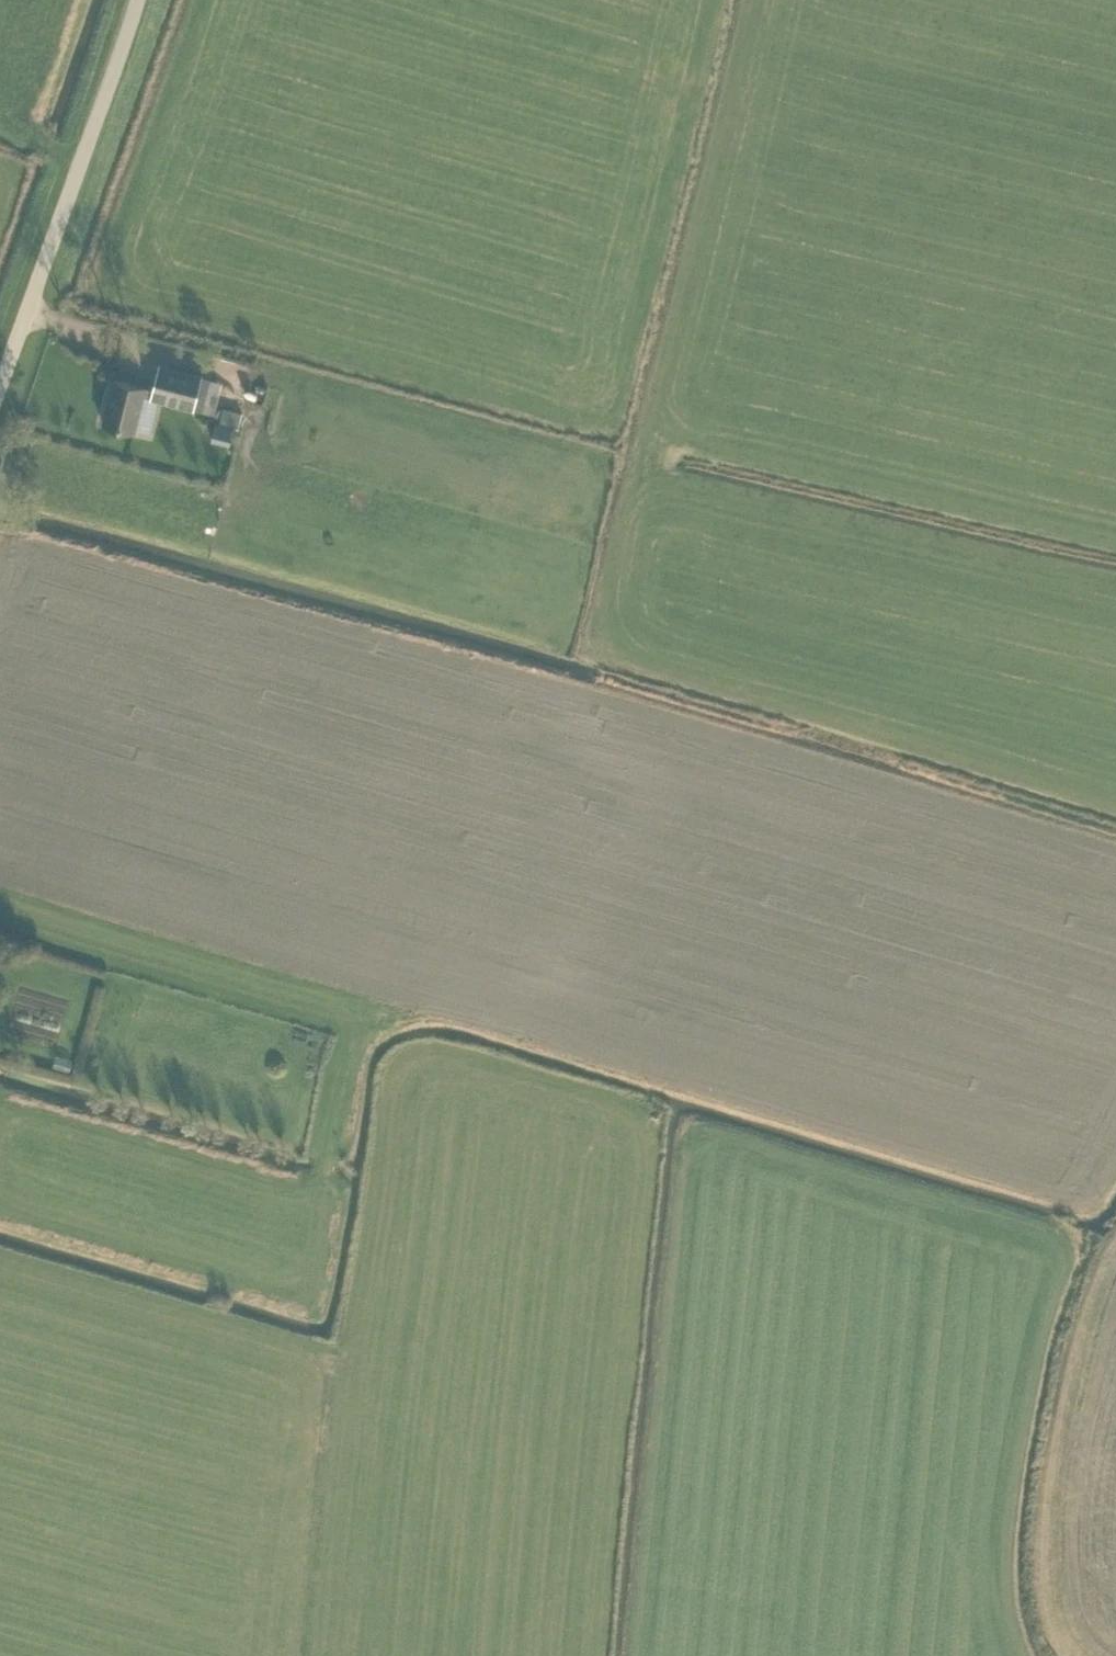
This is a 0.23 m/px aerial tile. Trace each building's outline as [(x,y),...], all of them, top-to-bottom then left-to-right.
[(203,374),(160,363),(153,389),(114,379),(103,423),(135,431),(144,395),(194,408),(203,374)] [(212,375),(202,406),(218,411),(228,380),(212,375)] [(244,423),(246,408),(228,407),(226,421),(244,423)]
